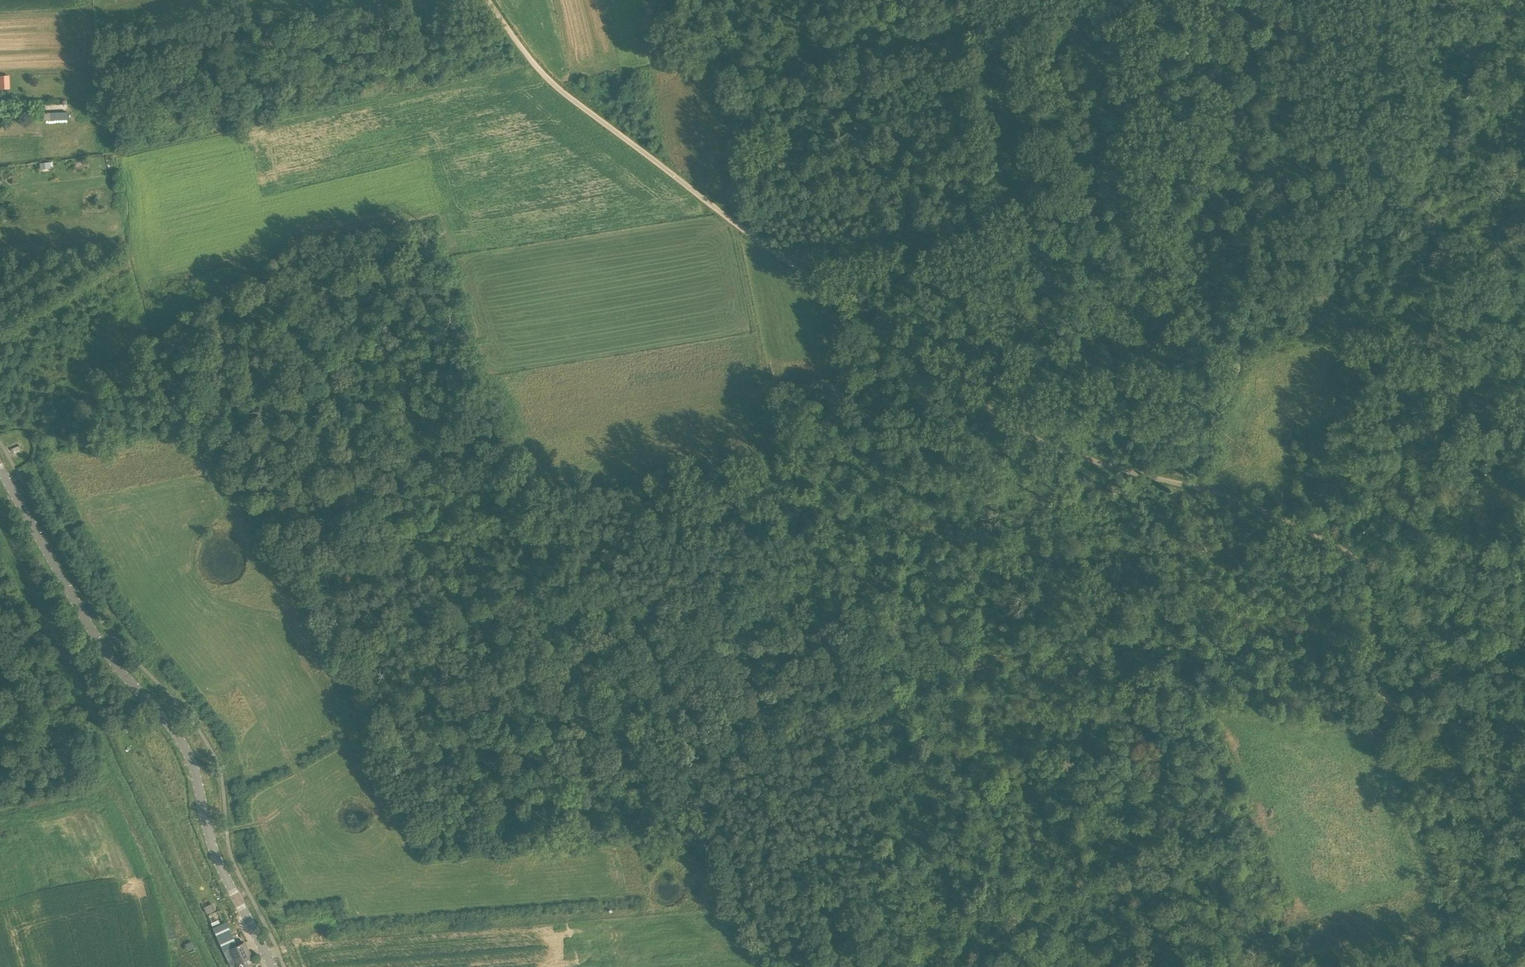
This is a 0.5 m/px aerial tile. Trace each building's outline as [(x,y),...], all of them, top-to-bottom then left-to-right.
[(284,18),(283,11),(270,13),(271,20),(284,18)] [(50,113),(50,121),(68,120),(68,112),(50,113)] [(17,455),(20,452),(21,450),(19,446),(11,450),(13,454),(17,455)] [(213,903),(204,908),(207,914),(216,909),(213,904),(213,903)] [(225,951),(236,946),(226,926),(215,931),(225,951)] [(225,951),(232,966),(243,961),(250,958),(251,957),(244,942),(236,946),(225,951)] [(252,963),(250,958),(243,961),(245,966),(252,963)]
